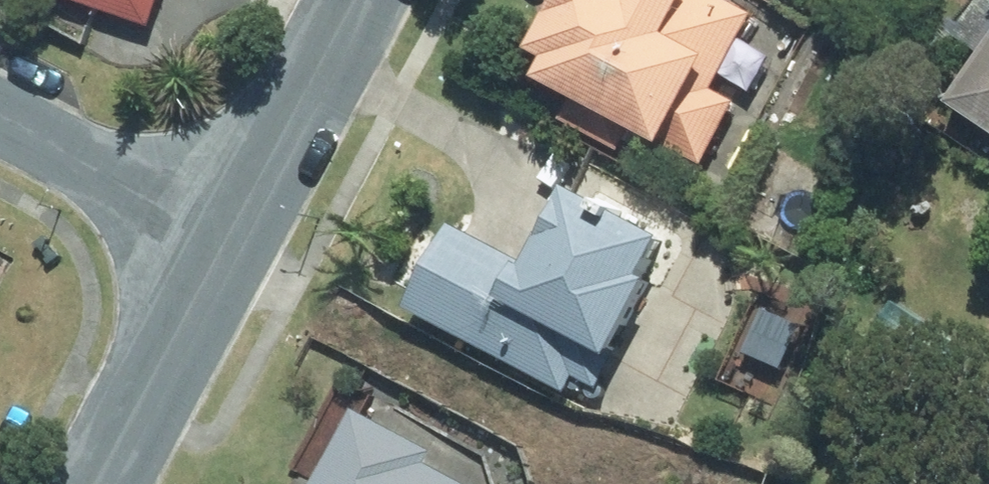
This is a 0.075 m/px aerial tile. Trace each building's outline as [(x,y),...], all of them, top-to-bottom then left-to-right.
[(649,166),(664,141),(705,164),(739,103),(725,96),(770,16),(742,0),(576,0),(546,54),(566,65),(557,81),(583,95),(569,121),(649,166)] [(965,101),(988,119),(988,70),(965,101)] [(694,239),(587,183),(524,303),(631,359),(694,239)] [(482,350),(527,262),(456,225),(411,313),(482,350)] [(11,261),(0,255),(0,281),(11,261)] [(822,301),(766,278),(724,380),(780,403),(822,301)] [(427,465),(441,434),(333,384),(292,473),(313,483),(469,483),(427,465)]
